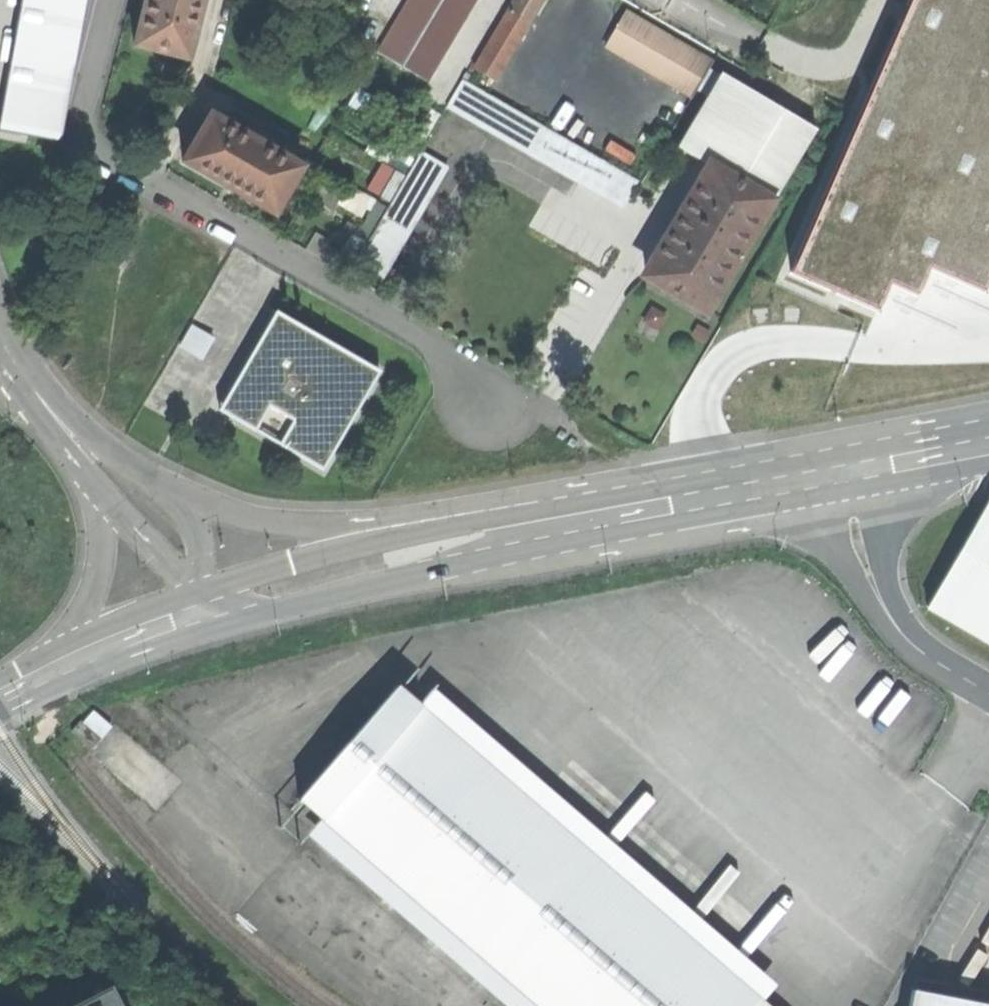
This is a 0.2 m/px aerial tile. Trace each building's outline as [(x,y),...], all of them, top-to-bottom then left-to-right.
[(63,120),(64,120),(86,0),(41,0),(41,3),(43,3),(39,22),(37,22),(37,25),(39,26),(35,45),(33,45),(33,47),(35,48),(31,66),(29,66),(29,70),(31,70),(27,87),(25,87),(25,90),(27,91),(23,110),(21,109),(20,113),(23,113),(63,120)] [(133,46),(187,59),(202,0),(145,0),(133,46)] [(480,0),(408,0),(378,51),(433,83),(480,0)] [(527,25),(542,0),(515,0),(507,13),(527,25)] [(789,273),(878,312),(890,284),(917,296),(929,270),(983,294),(988,280),(988,0),(910,0),(789,273)] [(527,25),(507,13),(475,69),(496,81),(527,25)] [(626,13),(605,48),(693,98),(713,62),(626,13)] [(721,73),(677,148),(709,167),(644,276),(704,311),(769,201),(772,203),(816,129),(721,73)] [(463,79),(447,107),(623,208),(639,180),(463,79)] [(63,120),(23,113),(18,140),(58,148),(63,120)] [(210,113),(182,162),(274,215),(302,167),(210,113)] [(448,167),(420,151),(355,262),(383,278),(448,167)] [(265,301),(209,416),(334,476),(390,361),(265,301)] [(927,607),(988,643),(988,500),(927,607)] [(397,686),(298,800),(536,1005),(755,1005),(761,1000),(773,985),(441,697),(428,712),(397,686)] [(83,722),(101,738),(111,727),(93,711),(83,722)] [(80,720),(71,731),(92,749),(101,738),(83,722),(80,720)] [(115,977),(60,1005),(130,1005),(115,977)] [(912,990),(909,1005),(988,1005),(912,990)]
